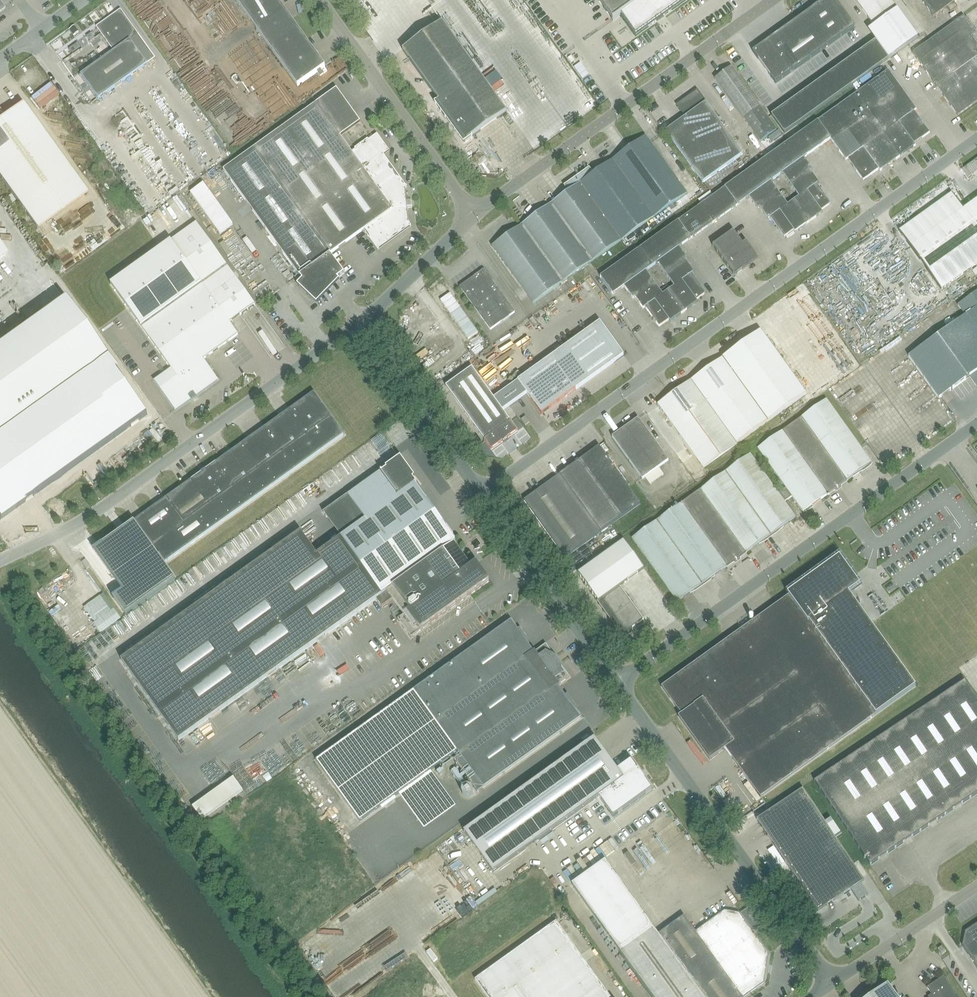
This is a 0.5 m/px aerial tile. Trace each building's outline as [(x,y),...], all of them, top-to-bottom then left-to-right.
[(325,67),(277,0),(235,0),(297,87),(325,67)] [(613,21),(621,15),(636,36),(686,0),(598,0),(613,21)] [(752,52),(775,84),(855,27),(836,0),(824,0),(752,52)] [(874,26),(876,24),(897,9),(890,0),(855,0),(874,26)] [(933,17),(946,7),(954,2),(956,0),(921,0),(933,17)] [(954,2),(946,7),(950,13),(958,8),(954,2)] [(918,38),(897,9),(876,24),(884,35),(876,41),(889,59),(918,38)] [(120,10),(96,27),(113,51),(81,75),(98,99),(147,64),(130,40),(138,34),(120,10)] [(958,116),(976,102),(976,45),(971,37),(976,33),(964,16),(912,53),(958,116)] [(506,112),(450,33),(443,23),(403,51),(439,101),(436,103),(464,142),(506,112)] [(163,33),(158,38),(163,43),(168,39),(163,33)] [(876,41),(861,52),(874,70),(889,59),(876,41)] [(851,58),(864,77),(874,70),(861,52),(851,58)] [(722,57),(718,61),(726,70),(731,66),(722,57)] [(843,64),(857,82),(864,77),(851,58),(843,64)] [(836,70),(849,88),(857,82),(843,64),(836,70)] [(710,65),(701,72),(704,76),(713,69),(710,65)] [(760,142),(777,130),(731,67),(715,79),(760,142)] [(827,76),(840,94),(849,88),(836,70),(827,76)] [(701,204),(600,277),(613,295),(624,287),(633,298),(634,297),(643,309),(645,307),(659,327),(669,320),(670,322),(684,312),(698,302),(696,300),(706,293),(692,273),(694,272),(686,260),(688,259),(679,247),(714,222),(738,205),(749,197),(758,209),(759,207),(768,219),(770,218),(784,237),(794,230),(795,232),(823,213),(821,211),(831,204),(817,184),(819,183),(811,171),(813,169),(804,158),(830,139),(846,161),(848,159),(863,181),(879,169),(880,171),(916,146),(914,144),(930,133),(914,111),(916,110),(888,71),(808,128),(701,204)] [(151,89),(159,82),(153,76),(145,83),(151,89)] [(820,81),(834,99),(840,94),(827,76),(820,81)] [(813,86),(826,104),(834,99),(820,81),(813,86)] [(805,91),(819,109),(826,104),(813,86),(805,91)] [(165,95),(172,92),(170,88),(157,95),(161,102),(167,99),(165,95)] [(352,152),(340,136),(360,122),(336,89),(223,170),(299,276),(315,298),(328,289),(326,286),(329,283),(330,284),(344,274),(330,254),(331,254),(330,254),(363,230),(378,250),(411,226),(408,222),(405,188),(407,187),(384,155),(389,151),(377,134),(369,140),(368,139),(354,149),(355,150),(352,152)] [(742,155),(697,91),(677,105),(685,117),(665,131),(703,183),(742,155)] [(795,99),(808,117),(819,109),(805,91),(795,99)] [(786,105),(799,124),(808,117),(795,99),(786,105)] [(75,177),(22,103),(5,116),(0,109),(0,178),(38,231),(88,195),(75,177)] [(771,116),(784,134),(799,124),(786,105),(771,116)] [(686,194),(645,136),(592,174),(589,169),(565,186),(568,191),(492,246),(533,304),(686,194)] [(663,154),(669,151),(664,142),(658,145),(663,154)] [(108,148),(102,152),(109,162),(114,159),(108,148)] [(968,168),(976,180),(976,162),(976,161),(968,168)] [(690,176),(684,180),(690,191),(697,187),(690,176)] [(203,184),(190,193),(220,234),(233,225),(203,184)] [(976,264),(976,200),(964,210),(952,194),(899,232),(941,290),(976,264)] [(22,252),(33,246),(2,196),(0,198),(0,217),(22,252)] [(196,223),(111,285),(142,329),(171,369),(154,381),(175,411),(218,380),(203,359),(237,335),(229,323),(255,305),(196,223)] [(733,232),(712,247),(734,276),(758,259),(746,242),(742,244),(733,232)] [(882,246),(873,250),(877,259),(886,255),(882,246)] [(34,264),(43,255),(36,249),(28,258),(34,264)] [(851,252),(802,286),(842,344),(853,336),(853,331),(859,327),(870,326),(878,326),(882,323),(881,316),(860,285),(854,289),(854,293),(846,294),(839,299),(854,298),(857,296),(858,303),(850,304),(850,308),(843,313),(833,314),(827,304),(826,295),(821,288),(858,262),(851,252)] [(878,260),(867,265),(875,282),(890,275),(891,278),(900,274),(892,257),(879,263),(878,260)] [(484,269),(459,287),(490,330),(515,313),(484,269)] [(958,305),(965,315),(908,356),(939,399),(970,377),(976,387),(976,291),(958,305)] [(478,333),(450,294),(440,301),(468,340),(478,333)] [(106,356),(65,298),(0,345),(0,432),(106,356)] [(600,322),(493,398),(502,410),(526,393),(541,414),(624,355),(600,322)] [(760,331),(723,358),(768,422),(806,395),(760,331)] [(872,351),(884,348),(881,339),(869,342),(872,351)] [(846,348),(859,364),(867,357),(854,341),(846,348)] [(723,358),(690,381),(736,445),(768,422),(723,358)] [(508,439),(517,432),(502,410),(493,398),(472,368),(446,387),(491,450),(503,442),(503,443),(508,440),(508,439)] [(690,381),(657,405),(703,468),(736,445),(690,381)] [(314,393),(178,490),(94,550),(123,592),(114,599),(125,615),(175,579),(164,564),(344,435),(314,393)] [(826,400),(758,449),(786,489),(792,497),(803,513),(872,464),(826,400)] [(525,426),(530,423),(525,417),(521,420),(525,426)] [(638,419),(612,437),(642,480),(668,461),(638,419)] [(560,475),(601,532),(640,504),(599,447),(560,475)] [(750,455),(701,490),(746,553),(795,518),(784,503),(792,497),(786,489),(784,489),(778,494),(750,455)] [(242,574),(121,660),(178,741),(299,654),(380,597),(454,544),(456,542),(415,485),(417,484),(399,460),(382,472),(381,472),(348,496),(323,513),(340,538),(317,555),(301,532),(242,574)] [(565,558),(601,532),(560,475),(524,501),(565,558)] [(671,485),(655,497),(662,507),(679,495),(671,485)] [(726,567),(746,553),(701,490),(681,504),(726,567)] [(677,602),(726,567),(681,504),(632,539),(677,602)] [(620,586),(644,569),(624,541),(578,574),(598,602),(603,599),(620,587),(620,586)] [(454,544),(380,597),(385,604),(395,597),(406,613),(397,620),(410,638),(489,582),(476,563),(471,567),(454,544)] [(789,596),(661,687),(681,715),(679,717),(687,728),(684,730),(688,735),(690,733),(710,760),(725,749),(760,798),(916,686),(871,624),(849,593),(857,587),(851,578),(854,576),(839,556),(787,594),(789,596)] [(603,599),(598,602),(621,633),(623,635),(625,636),(627,636),(629,635),(631,633),(632,631),(632,628),(644,620),(620,587),(603,599)] [(414,690),(316,760),(360,822),(458,752),(460,755),(454,760),(477,792),(581,718),(558,686),(569,677),(546,644),(534,653),(511,621),(414,690)] [(976,794),(976,700),(964,681),(814,781),(870,865),(976,794)] [(257,720),(252,724),(260,734),(265,730),(257,720)] [(246,731),(242,735),(248,741),(252,738),(246,731)] [(268,738),(264,741),(269,748),(273,745),(268,738)] [(464,832),(493,873),(599,797),(613,817),(652,789),(631,760),(617,770),(594,738),(464,832)] [(258,757),(263,754),(256,744),(251,748),(258,757)] [(445,766),(448,770),(454,766),(451,762),(445,766)] [(209,818),(248,794),(239,780),(201,804),(209,818)] [(470,787),(467,786),(465,787),(463,789),(462,791),(462,794),(463,796),(465,797),(468,798),(470,797),(472,796),(473,793),(473,790),(472,788),(470,787)] [(855,887),(864,881),(803,789),(757,820),(771,841),(818,912),(829,905),(855,887)] [(652,926),(605,861),(572,885),(619,950),(652,926)] [(763,983),(768,955),(739,914),(724,911),(695,932),(684,916),(658,935),(652,926),(619,950),(652,996),(744,996),(763,983)] [(556,922),(475,980),(487,996),(610,996),(556,922)] [(965,932),(962,946),(976,968),(976,924),(965,932)] [(941,955),(946,952),(942,946),(938,949),(941,955)] [(943,976),(926,988),(932,996),(930,996),(957,996),(943,976)] [(888,984),(870,996),(897,996),(888,984)]
